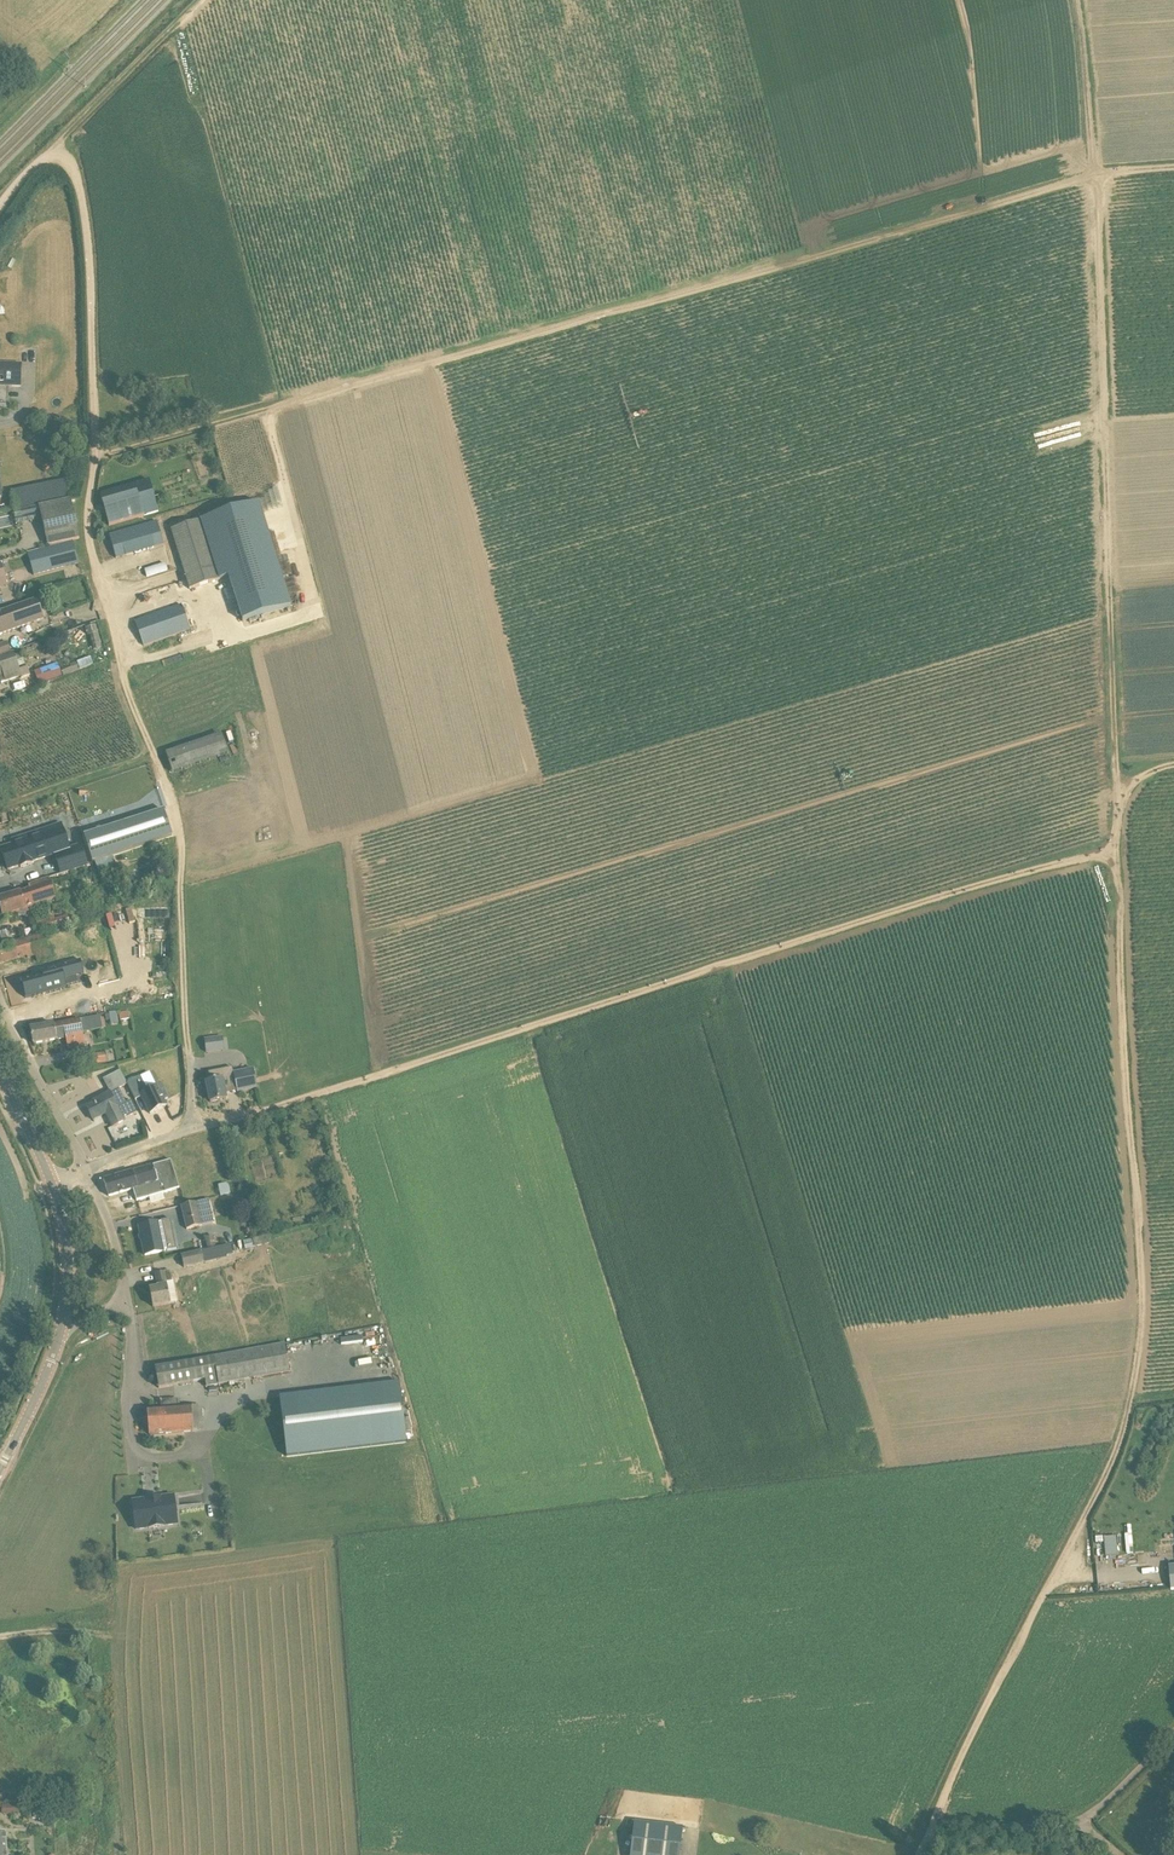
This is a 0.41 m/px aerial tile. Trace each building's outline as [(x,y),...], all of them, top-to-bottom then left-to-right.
[(21,387),(21,366),(0,365),(0,387),(21,387)] [(101,493),(109,525),(161,512),(153,480),(101,493)] [(40,506),(43,520),(49,546),(80,539),(71,499),(40,506)] [(243,622),(291,607),(259,503),(201,521),(220,580),(229,578),(243,622)] [(190,590),(220,580),(213,560),(201,521),(171,530),(190,590)] [(164,545),(157,522),(141,526),(148,550),(164,545)] [(119,532),(109,535),(116,559),(126,556),(119,532)] [(79,563),(73,541),(28,553),(34,576),(79,563)] [(44,619),(37,600),(0,613),(0,635),(44,619)] [(190,630),(182,606),(135,622),(143,646),(190,630)] [(96,626),(87,629),(89,638),(90,637),(94,651),(102,648),(96,626)] [(12,653),(8,643),(0,646),(0,658),(12,653)] [(20,676),(28,673),(26,665),(17,668),(12,653),(0,658),(0,683),(0,684),(20,676)] [(76,663),(69,665),(69,666),(72,674),(80,671),(76,663)] [(57,664),(33,673),(38,685),(62,677),(57,664)] [(63,678),(72,674),(69,666),(60,669),(63,678)] [(164,810),(84,837),(93,863),(113,856),(173,837),(164,810)] [(14,846),(1,850),(8,871),(20,866),(21,868),(32,864),(31,863),(54,855),(61,874),(88,865),(81,845),(70,849),(64,833),(49,838),(47,830),(23,838),(24,842),(14,846)] [(118,873),(113,857),(95,863),(100,879),(118,873)] [(3,916),(56,899),(49,878),(29,885),(30,889),(0,899),(0,908),(3,916)] [(54,917),(47,920),(48,922),(34,927),(37,935),(70,924),(67,916),(55,920),(54,917)] [(40,962),(55,958),(53,951),(50,952),(45,935),(0,948),(0,964),(27,958),(27,960),(35,958),(37,963),(40,962)] [(45,974),(22,981),(28,999),(40,995),(41,997),(41,995),(45,994),(45,995),(48,995),(46,990),(66,984),(65,980),(75,976),(71,964),(80,961),(79,960),(42,971),(43,972),(44,972),(45,974)] [(120,1022),(130,1020),(128,1013),(119,1014),(120,1022)] [(100,1017),(31,1029),(34,1046),(58,1041),(57,1040),(66,1039),(68,1049),(85,1046),(83,1032),(102,1029),(101,1019),(100,1017)] [(223,1038),(204,1040),(206,1054),(224,1051),(223,1038)] [(93,1065),(105,1062),(103,1054),(91,1057),(93,1065)] [(207,1083),(210,1103),(226,1100),(225,1094),(237,1092),(237,1093),(257,1089),(253,1070),(233,1074),(232,1069),(208,1073),(210,1082),(207,1083)] [(103,1080),(110,1093),(119,1089),(119,1088),(127,1084),(120,1071),(103,1080)] [(141,1078),(127,1085),(136,1101),(141,1099),(149,1116),(167,1107),(157,1087),(147,1092),(141,1078)] [(118,1108),(110,1093),(93,1102),(94,1104),(87,1108),(93,1121),(106,1114),(113,1128),(126,1121),(124,1119),(136,1113),(130,1101),(118,1108)] [(133,1172),(104,1181),(109,1197),(133,1189),(137,1201),(180,1188),(171,1160),(153,1165),(153,1166),(140,1170),(133,1173),(133,1172)] [(221,1196),(231,1194),(229,1185),(227,1186),(227,1184),(218,1186),(221,1196)] [(209,1200),(181,1206),(186,1230),(214,1223),(209,1200)] [(170,1220),(139,1226),(144,1256),(164,1252),(176,1250),(170,1220)] [(205,1239),(208,1250),(213,1249),(215,1248),(214,1244),(212,1237),(205,1239)] [(184,1269),(216,1261),(213,1249),(208,1250),(181,1257),(184,1269)] [(170,1271),(155,1274),(157,1287),(156,1287),(157,1289),(149,1290),(152,1307),(170,1304),(176,1303),(172,1282),(170,1271)] [(290,1372),(284,1345),(201,1360),(205,1381),(206,1388),(290,1372)] [(158,1389),(205,1381),(201,1360),(154,1369),(158,1389)] [(406,1444),(399,1386),(280,1400),(286,1450),(286,1457),(287,1458),(293,1457),(406,1444)] [(193,1426),(192,1407),(180,1408),(179,1400),(160,1402),(161,1410),(147,1411),(149,1435),(193,1432),(193,1426)] [(174,1497),(133,1502),(136,1530),(178,1524),(174,1497)] [(18,1806),(4,1806),(4,1815),(19,1814),(18,1806)] [(634,1822),(630,1854),(679,1854),(683,1828),(634,1822)]
